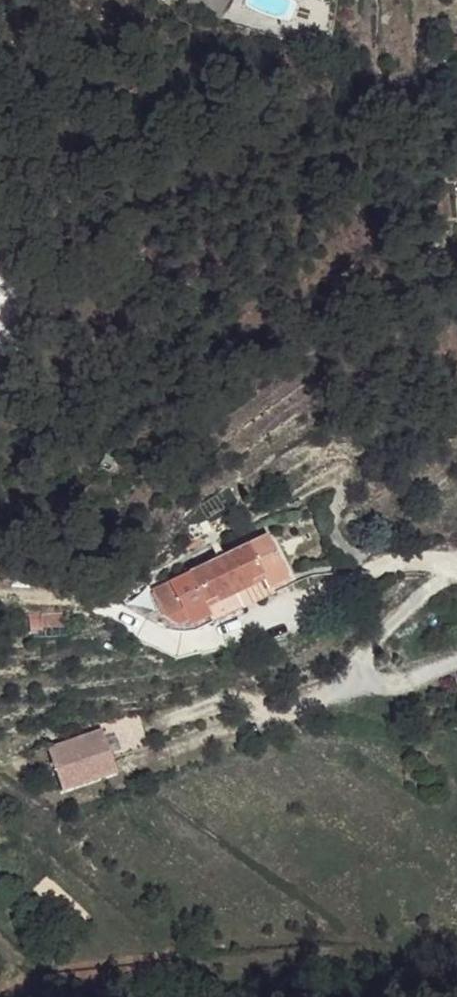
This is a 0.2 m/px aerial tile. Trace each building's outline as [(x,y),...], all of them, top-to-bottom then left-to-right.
[(219,0),(191,0),(178,21),(223,33),(231,3),(219,0)] [(149,86),(137,83),(135,93),(146,97),(149,86)] [(302,521),(249,547),(267,581),(284,573),(292,589),(328,571),(302,521)] [(249,547),(200,572),(224,621),(257,605),(250,591),(267,581),(249,547)] [(89,728),(34,748),(49,790),(104,770),(89,728)]
